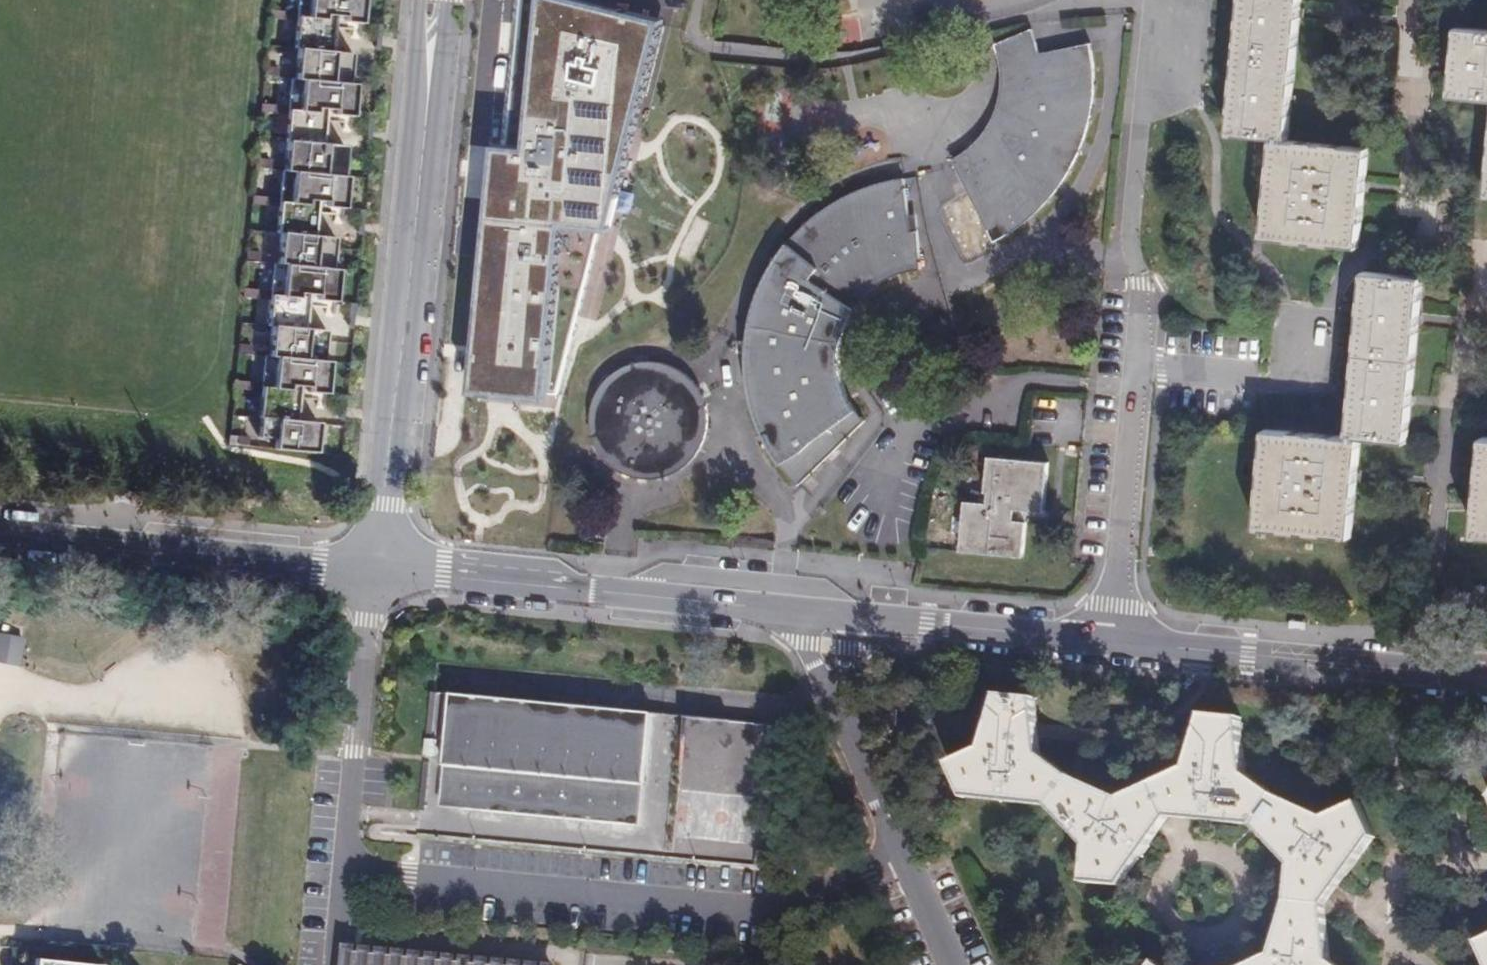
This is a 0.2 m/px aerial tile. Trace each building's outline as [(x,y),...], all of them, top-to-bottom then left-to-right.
[(312,17),(295,15),(292,50),(299,51),(297,79),(306,80),(303,113),(291,112),(286,174),(296,174),(294,203),(279,202),(276,236),(281,236),(279,268),(284,269),(282,295),(269,294),(265,330),(270,330),(267,362),(276,363),(274,385),(262,384),(257,438),(277,440),(276,450),(317,453),(319,425),(295,423),(299,385),(311,386),(310,392),(328,393),(331,361),(309,359),(312,328),(306,328),(310,295),(318,296),(317,303),(339,305),(342,269),(318,267),(321,239),(317,237),(321,203),(328,204),(328,209),(346,211),(349,181),(324,179),(327,147),(323,146),(326,107),(340,109),(339,115),(354,116),(357,83),(335,81),(337,53),(332,53),(336,12),(349,13),(349,20),(363,22),(365,0),(314,0),(312,17)] [(529,148),(505,145),(479,389),(555,398),(600,225),(610,225),(663,22),(582,0),(545,0),(529,148)] [(1218,135),(1263,139),(1277,141),(1292,0),(1232,0),(1218,135)] [(1022,23),(985,42),(990,57),(991,87),(980,119),(963,140),(942,155),(983,238),(1013,221),(1039,196),(1058,167),(1073,135),(1083,101),(1085,66),(1080,36),(1029,48),(1022,23)] [(1449,30),(1443,90),(1482,94),(1486,94),(1486,33),(1449,30)] [(1472,197),(1486,198),(1486,94),(1482,94),(1472,197)] [(1277,141),(1263,139),(1253,238),(1352,248),(1363,149),(1277,141)] [(898,209),(894,171),(869,178),(841,188),(816,204),(784,226),(761,257),(749,293),(739,341),(743,386),(752,425),(771,458),(790,480),(854,417),(842,399),(830,375),(828,352),(833,327),(844,303),(862,285),(885,270),(910,263),(907,211),(898,209)] [(1415,276),(1354,270),(1337,437),(1353,438),(1398,443),(1415,276)] [(581,403),(580,424),(591,452),(606,466),(617,471),(638,475),(658,472),(676,462),(689,447),(695,435),(698,415),(694,397),(684,379),(675,370),(657,360),(635,357),(615,362),(599,373),(586,389),(581,403)] [(1337,437),(1255,429),(1245,532),(1342,542),(1353,438),(1337,437)] [(1477,438),(1467,538),(1486,540),(1486,439),(1477,438)] [(1038,456),(979,452),(976,489),(953,487),(949,547),(1014,552),(1018,502),(1035,503),(1038,456)] [(24,633),(0,631),(0,659),(22,661),(24,633)] [(974,734),(938,751),(955,787),(1039,795),(1061,761),(1033,741),(1029,684),(989,680),(974,733),(974,734)] [(646,699),(451,682),(445,753),(442,794),(636,810),(646,699)] [(1194,697),(1178,754),(1147,769),(1161,801),(1242,817),(1268,782),(1239,760),(1236,701),(1194,697)] [(1078,830),(1074,869),(1114,873),(1161,801),(1147,769),(1115,785),(1061,761),(1039,795),(1078,830)] [(1353,786),(1319,804),(1268,782),(1242,817),(1280,861),(1280,889),(1323,893),(1369,824),(1353,786)] [(1325,947),(1323,893),(1280,889),(1267,942),(1230,961),(1232,964),(1349,964),(1325,947)] [(1470,940),(1483,964),(1486,964),(1486,933),(1470,940)] [(22,950),(22,964),(89,964),(90,955),(22,950)] [(1149,950),(1137,964),(1169,964),(1149,950)] [(348,951),(347,964),(514,964),(348,951)]
